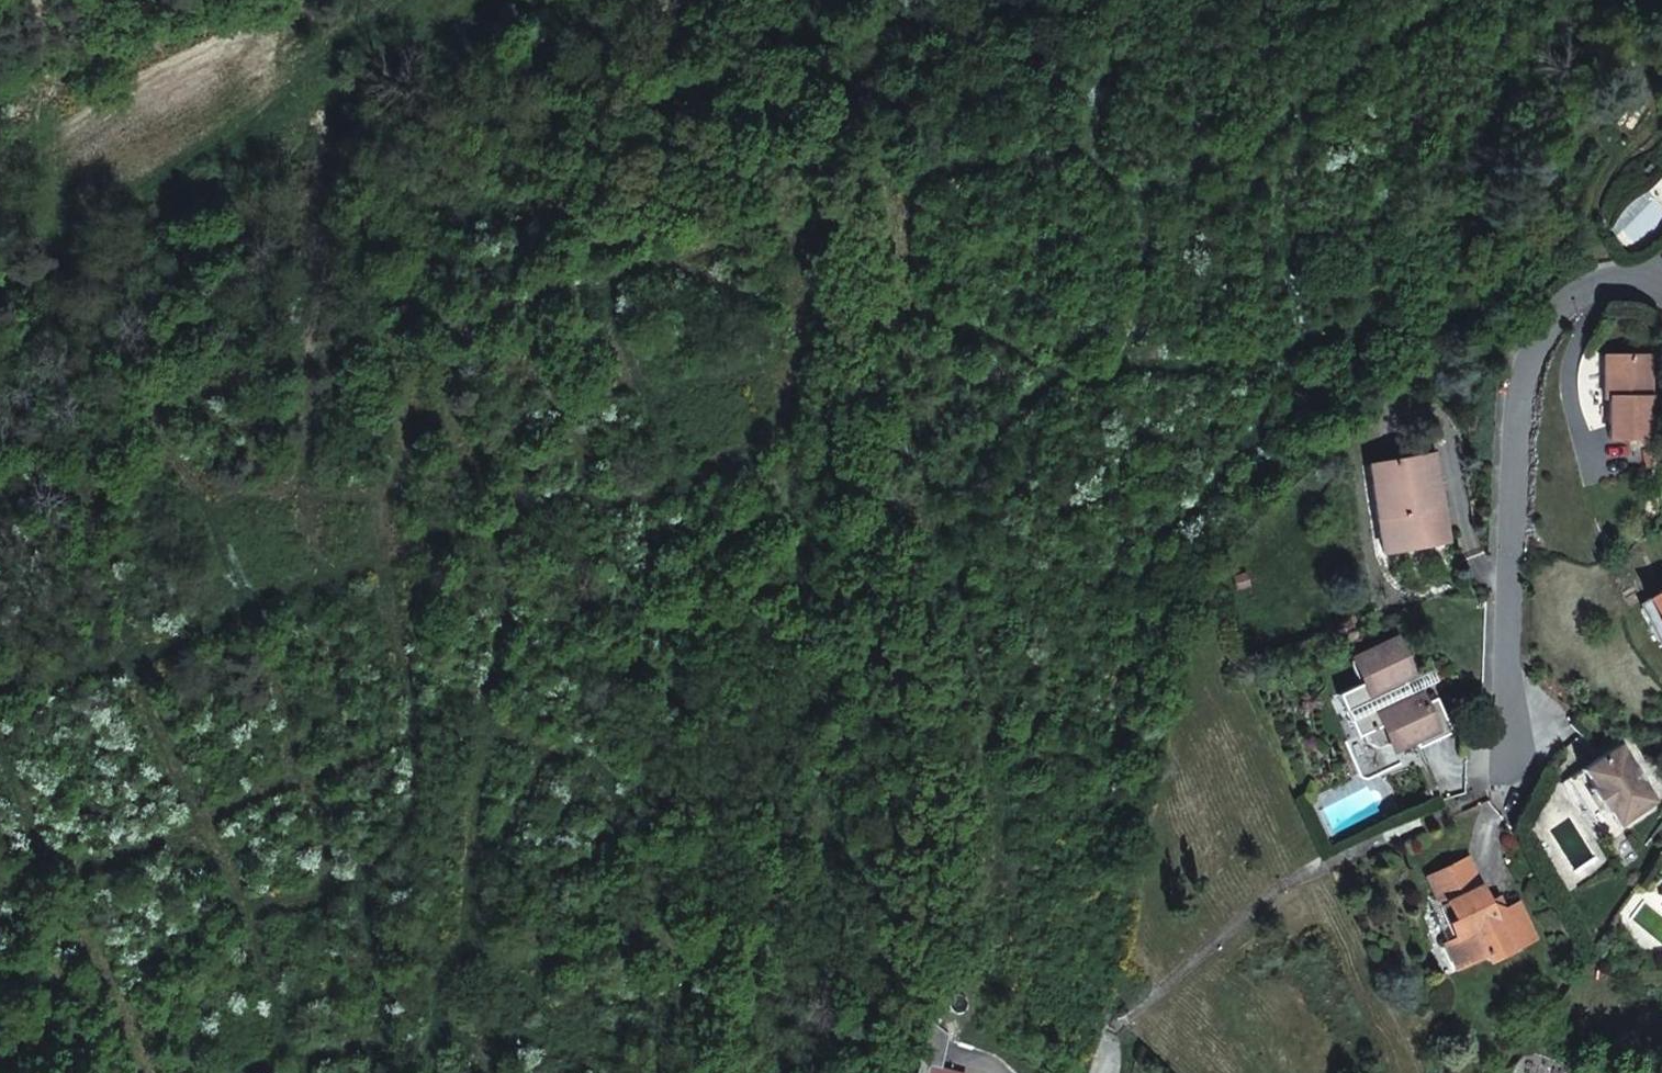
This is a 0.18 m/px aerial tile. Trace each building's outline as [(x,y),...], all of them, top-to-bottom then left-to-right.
[(1660,351),(1614,350),(1612,394),(1617,393),(1618,432),(1657,434),(1660,351)] [(1434,458),(1368,469),(1383,557),(1448,546),(1434,458)] [(1658,589),(1636,600),(1649,629),(1661,624),(1661,598),(1658,589)] [(1414,698),(1409,688),(1406,682),(1418,678),(1402,642),(1362,662),(1369,683),(1340,698),(1355,738),(1365,734),(1373,752),(1377,756),(1395,746),(1398,755),(1419,748),(1424,757),(1460,740),(1444,704),(1432,709),(1427,700),(1416,702),(1414,698)] [(1433,677),(1409,688),(1414,698),(1439,688),(1433,677)] [(1658,800),(1623,744),(1587,767),(1599,786),(1594,789),(1607,808),(1611,804),(1622,822),(1658,800)] [(1431,874),(1444,908),(1453,904),(1459,919),(1451,922),(1458,938),(1446,942),(1453,958),(1454,964),(1482,953),(1486,959),(1518,947),(1517,940),(1535,931),(1521,904),(1508,909),(1494,904),(1472,855),(1431,874)] [(1453,904),(1444,908),(1432,913),(1446,942),(1458,938),(1451,922),(1459,919),(1453,904)] [(941,1045),(921,1021),(899,1055),(920,1069),(919,1072),(936,1072),(941,1045)]
